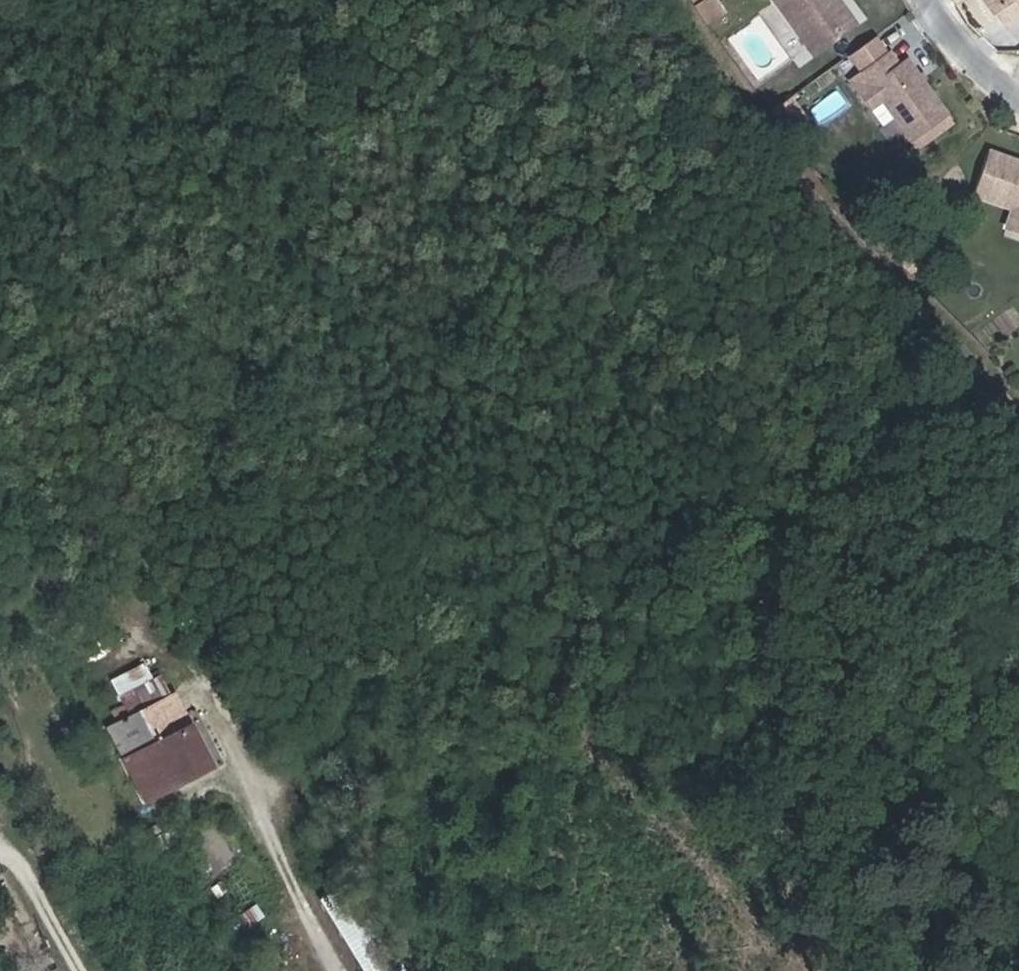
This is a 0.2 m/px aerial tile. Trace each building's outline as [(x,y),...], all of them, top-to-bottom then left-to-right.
[(793,17),(831,68),(867,41),(836,0),(812,0),(813,2),(793,17)] [(867,41),(871,37),(843,0),(836,0),(867,41)] [(1010,24),(1018,18),(1018,0),(994,0),(1010,24)] [(1013,165),(1002,208),(1018,212),(1018,166),(1013,165)] [(115,693),(128,716),(142,707),(137,698),(153,689),(146,676),(115,693)] [(115,737),(134,776),(163,760),(183,795),(217,777),(177,705),(149,720),(142,707),(128,716),(134,727),(115,737)] [(163,760),(134,776),(153,811),(183,795),(163,760)] [(327,898),(369,970),(400,970),(351,885),(327,898)]
